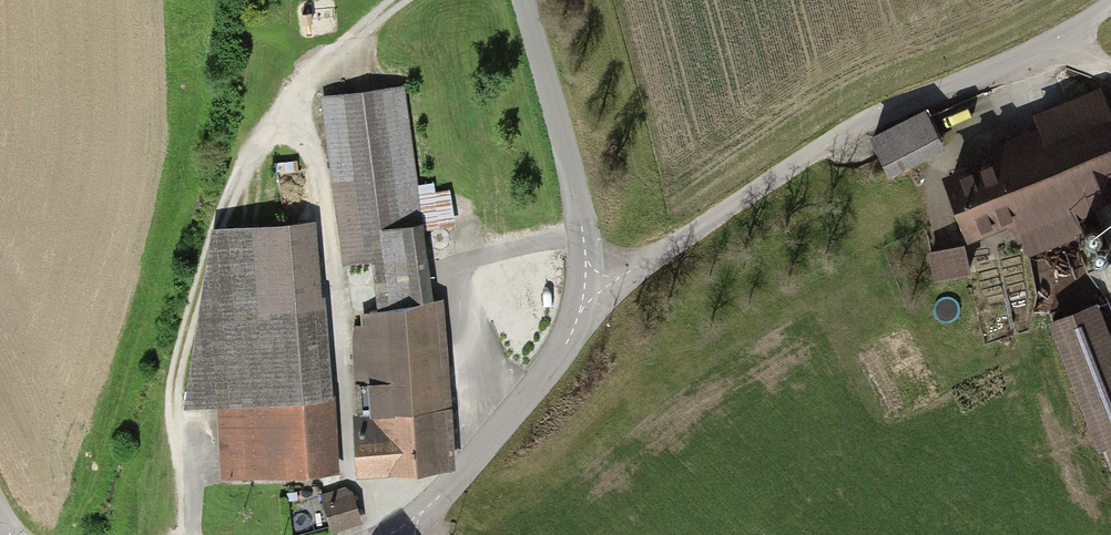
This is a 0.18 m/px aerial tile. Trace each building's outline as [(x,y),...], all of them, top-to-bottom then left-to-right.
[(943,167),(969,235),(1006,220),(1015,226),(1020,239),(1025,237),(1029,247),(1078,227),(1069,206),(1110,189),(1110,101),(1103,80),(1031,109),(1036,122),(989,141),(992,147),(968,157),(943,167)] [(371,256),(377,300),(358,301),(359,321),(349,322),(359,468),(423,464),(456,462),(445,294),(432,294),(423,215),(406,83),(323,94),(343,260),(371,256)] [(924,106),(872,129),(891,173),(943,150),(924,106)] [(213,221),(187,398),(221,395),(228,473),(337,463),(315,212),(213,221)] [(965,240),(928,249),(935,278),(972,269),(965,240)] [(1050,319),(1099,447),(1110,442),(1110,333),(1098,301),(1050,319)] [(358,493),(324,504),(334,534),(368,524),(358,493)]
